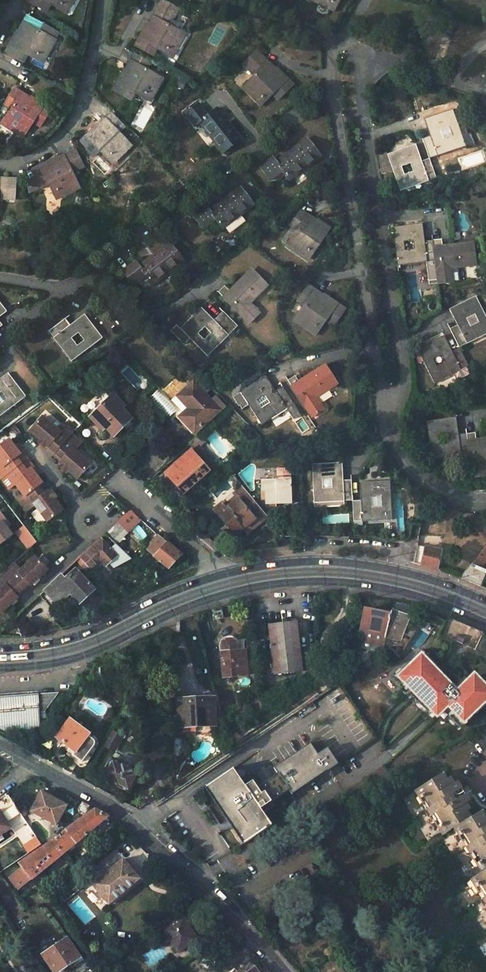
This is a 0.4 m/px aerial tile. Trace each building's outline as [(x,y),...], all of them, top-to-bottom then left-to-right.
[(30,2),(48,12),(54,1),(68,9),(73,0),(30,0),(30,2)] [(171,24),(180,7),(166,0),(163,0),(150,24),(154,26),(152,30),(147,27),(138,45),(155,54),(161,43),(176,51),(186,32),(171,24)] [(330,10),(334,0),(311,0),(330,10)] [(17,35),(7,53),(24,62),(31,51),(45,59),(60,34),(29,16),(20,32),(23,33),(21,37),(17,35)] [(249,65),(237,77),(256,95),(267,84),(273,90),(287,76),(273,61),(272,62),(250,41),(238,54),(249,65)] [(132,71),(130,75),(125,72),(116,90),(132,99),(138,88),(153,96),(163,76),(149,69),(153,62),(136,53),(128,69),(132,71)] [(31,120),(42,128),(52,111),(35,100),(32,103),(29,101),(30,99),(15,89),(5,105),(12,110),(3,123),(22,135),(31,120)] [(201,121),(225,152),(243,138),(219,106),(209,114),(199,101),(187,111),(196,124),(201,121)] [(422,138),(428,157),(417,161),(415,154),(418,153),(415,143),(386,152),(386,150),(378,153),(381,172),(393,170),(399,189),(436,177),(429,158),(436,156),(436,155),(464,146),(452,109),(424,118),(430,135),(422,138)] [(104,147),(115,159),(132,143),(120,131),(125,126),(113,113),(97,128),(95,126),(86,135),(101,150),(104,147)] [(322,154),(308,136),(278,159),(275,155),(262,165),(272,178),(284,168),(291,178),(322,154)] [(74,152),(63,157),(55,162),(54,160),(36,170),(36,171),(29,174),(32,194),(56,182),(63,197),(83,187),(75,171),(82,168),(74,152)] [(14,201),(15,181),(0,180),(0,200),(14,201)] [(255,203),(241,184),(210,207),(207,204),(194,214),(204,227),(217,217),(224,227),(255,203)] [(321,242),(332,227),(322,219),(319,224),(316,221),(317,218),(303,208),(292,223),(299,228),(290,242),(308,255),(318,241),(321,242)] [(442,235),(423,238),(420,221),(392,225),(397,261),(427,257),(431,282),(452,279),(452,278),(457,278),(456,266),(454,266),(454,263),(476,260),(473,239),(443,243),(442,235)] [(171,240),(140,264),(137,260),(125,269),(134,282),(147,273),(154,283),(185,259),(171,240)] [(269,284),(253,268),(236,287),(240,291),(236,294),(227,285),(219,292),(250,323),(261,312),(251,302),(269,284)] [(332,327),(344,311),(327,298),(326,300),(308,287),(298,302),(304,307),(294,321),(315,336),(325,322),(332,327)] [(458,346),(447,351),(444,344),(448,342),(443,333),(416,346),(433,381),(459,368),(460,371),(468,366),(459,347),(466,344),(465,343),(485,333),(485,317),(475,294),(448,307),(456,323),(448,327),(458,346)] [(171,331),(185,345),(191,339),(206,354),(227,334),(228,335),(238,326),(224,311),(214,320),(202,307),(180,328),(177,325),(171,331)] [(55,337),(73,360),(102,338),(84,314),(69,325),(64,318),(48,330),(54,338),(55,337)] [(154,328),(147,320),(135,329),(142,337),(154,328)] [(327,369),(301,384),(296,376),(289,381),(312,419),(323,412),(316,401),(338,388),(327,369)] [(25,397),(7,373),(0,378),(0,415),(25,397)] [(260,424),(285,408),(293,421),(301,416),(283,387),(276,391),(266,376),(240,391),(234,396),(238,402),(245,398),(260,424)] [(198,378),(178,396),(190,409),(183,415),(178,420),(191,435),(222,406),(215,397),(210,402),(204,395),(209,390),(198,378)] [(171,401),(178,409),(183,415),(190,409),(178,396),(177,394),(170,400),(171,401)] [(105,426),(113,435),(130,420),(120,408),(123,406),(114,396),(91,416),(102,428),(105,426)] [(167,404),(174,413),(178,409),(171,401),(167,404)] [(469,454),(472,477),(484,475),(482,460),(485,460),(485,438),(481,438),(482,445),(476,445),(475,432),(452,435),(451,427),(455,427),(454,416),(425,420),(430,456),(459,453),(459,455),(469,454)] [(47,446),(56,454),(74,434),(64,426),(59,431),(43,417),(31,432),(41,441),(47,446)] [(68,471),(79,480),(92,465),(77,452),(84,443),(74,434),(56,454),(64,460),(61,463),(60,464),(62,466),(68,471)] [(183,494),(216,464),(198,444),(203,440),(199,436),(190,444),(193,448),(165,474),(183,494)] [(21,464),(16,458),(21,454),(15,447),(9,440),(0,447),(0,464),(0,465),(0,477),(1,479),(21,464)] [(21,454),(16,458),(21,464),(27,459),(17,445),(15,447),(21,454)] [(54,456),(61,463),(64,460),(56,454),(54,456)] [(26,471),(31,468),(36,476),(38,474),(27,459),(21,464),(26,471)] [(16,485),(25,497),(38,487),(42,484),(36,476),(31,468),(26,471),(21,464),(1,479),(9,490),(16,485)] [(68,471),(62,466),(60,468),(66,474),(68,471)] [(264,504),(290,503),(289,479),(285,479),(284,468),(273,469),(274,480),(259,480),(260,492),(264,491),(264,504)] [(352,487),(343,487),(342,470),(313,471),(314,507),(344,506),(344,507),(353,507),(353,505),(352,487)] [(303,503),(301,478),(290,478),(291,503),(303,503)] [(48,491),(42,484),(38,487),(43,494),(48,491)] [(362,525),(391,524),(389,486),(360,487),(361,505),(353,505),(353,507),(354,527),(362,527),(362,525)] [(35,506),(47,522),(62,510),(54,499),(49,493),(48,491),(43,494),(38,487),(25,497),(18,502),(26,512),(35,506)] [(219,514),(236,534),(243,528),(247,533),(267,516),(242,487),(217,508),(221,513),(219,514)] [(124,524),(120,520),(112,527),(116,531),(117,531),(124,524)] [(10,537),(4,529),(0,525),(0,544),(10,537)] [(413,525),(410,538),(418,539),(420,527),(413,525)] [(476,529),(485,543),(485,525),(476,529)] [(36,541),(25,526),(16,533),(28,549),(36,541)] [(110,537),(116,531),(112,527),(106,533),(110,537)] [(110,537),(106,533),(80,558),(89,568),(100,558),(106,564),(116,555),(104,543),(110,537)] [(152,545),(148,551),(168,568),(180,554),(166,542),(157,535),(150,543),(152,545)] [(441,551),(416,545),(412,563),(436,570),(441,551)] [(38,578),(47,570),(36,557),(21,570),(14,562),(4,571),(22,590),(29,584),(30,586),(33,583),(38,578)] [(89,568),(80,558),(77,561),(86,571),(89,568)] [(481,561),(475,558),(471,563),(479,567),(481,561)] [(480,586),(485,573),(468,566),(459,577),(480,586)] [(0,590),(0,612),(1,613),(10,604),(15,599),(18,597),(16,595),(22,590),(4,571),(0,575),(0,584),(3,587),(0,590)] [(61,576),(46,590),(58,603),(70,592),(79,602),(93,589),(76,571),(65,580),(61,576)] [(384,636),(384,637),(385,638),(386,634),(399,637),(407,617),(402,614),(404,603),(402,603),(393,601),(391,613),(365,609),(360,631),(384,636)] [(296,623),(267,625),(271,674),(300,671),(296,623)] [(465,638),(458,636),(456,641),(462,644),(465,638)] [(220,652),(222,678),(245,676),(243,651),(235,651),(235,648),(233,642),(230,640),(225,640),(222,643),(222,652),(220,652)] [(485,691),(485,686),(481,681),(479,683),(472,675),(456,691),(449,683),(447,685),(432,670),(437,665),(421,648),(396,672),(411,688),(416,682),(420,686),(417,689),(427,700),(425,702),(436,714),(453,698),(458,703),(452,709),(463,720),(485,699),(481,695),(485,691)] [(231,713),(224,688),(215,689),(222,714),(231,713)] [(0,695),(0,731),(6,735),(35,732),(34,726),(40,726),(39,712),(43,711),(58,689),(0,695)] [(210,700),(178,701),(179,726),(211,725),(210,700)] [(247,723),(242,710),(233,714),(235,718),(232,719),(233,723),(236,722),(238,726),(247,723)] [(70,718),(56,736),(74,750),(72,754),(82,761),(94,745),(94,744),(95,743),(95,742),(95,741),(94,740),(94,739),(93,738),(92,738),(89,736),(91,734),(70,718)] [(112,731),(104,745),(113,750),(121,736),(112,731)] [(310,742),(273,767),(277,772),(288,788),(291,793),(337,762),(322,740),(313,746),(310,742)] [(113,788),(116,784),(129,791),(140,773),(134,770),(135,768),(133,767),(133,766),(133,765),(133,764),(133,763),(132,761),(131,760),(129,759),(128,759),(127,759),(125,760),(124,761),(122,760),(121,762),(112,758),(101,776),(107,780),(105,783),(113,788)] [(252,780),(245,784),(233,766),(204,786),(243,842),(271,823),(260,807),(288,788),(277,772),(256,786),(252,780)] [(483,808),(471,816),(467,809),(472,806),(452,775),(447,778),(442,771),(415,789),(443,834),(455,827),(483,871),(472,878),(485,900),(485,814),(483,808)] [(66,805),(42,792),(31,811),(55,824),(66,805)] [(89,805),(83,801),(79,809),(85,812),(89,805)] [(22,867),(15,872),(24,885),(109,815),(95,808),(65,830),(67,833),(62,837),(59,834),(18,862),(22,867)] [(11,827),(0,811),(0,835),(11,827)] [(102,884),(118,903),(132,891),(126,884),(137,875),(124,859),(106,874),(109,878),(102,884)] [(162,929),(177,953),(198,940),(183,916),(162,929)] [(67,938),(41,955),(52,971),(58,971),(80,958),(67,938)]
